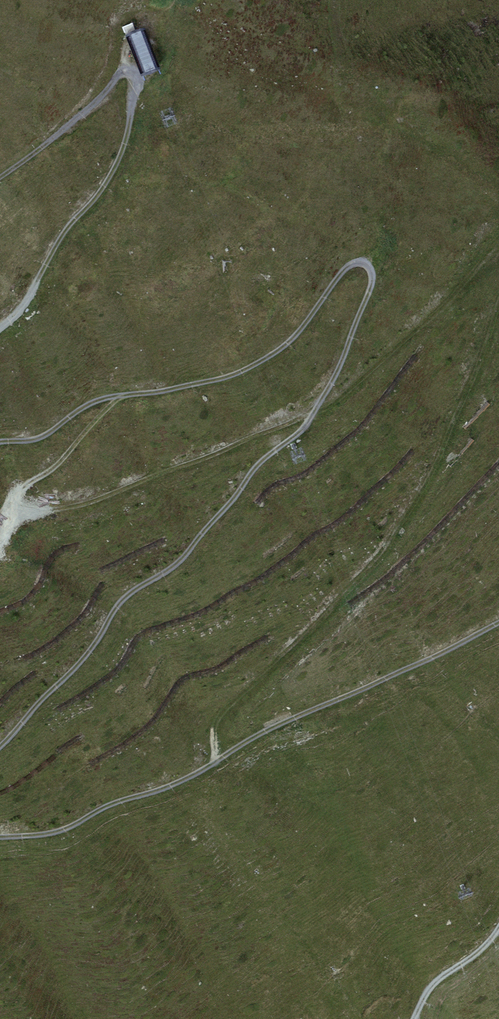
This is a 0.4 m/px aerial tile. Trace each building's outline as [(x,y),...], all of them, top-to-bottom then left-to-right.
[(130,32),(126,35),(141,76),(161,68),(145,28),(139,28),(130,32)]
